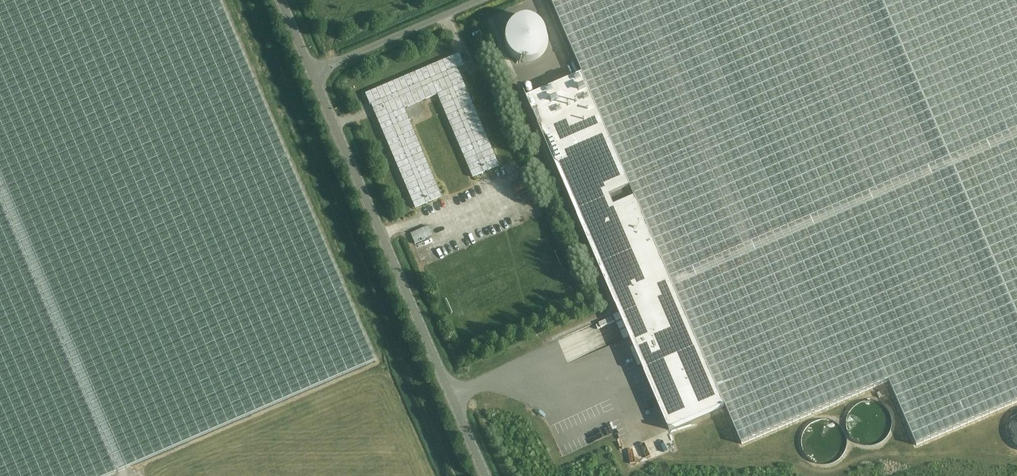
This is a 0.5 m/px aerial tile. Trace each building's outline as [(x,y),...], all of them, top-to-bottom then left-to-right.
[(375,361),(220,0),(0,0),(0,475),(108,475),(375,361)] [(551,0),(581,72),(526,96),(619,312),(630,337),(670,430),(725,406),(741,444),(889,381),(916,445),(1016,402),(1016,0),(552,0),(551,0)] [(504,34),(503,38),(504,42),(504,46),(506,50),(508,53),(511,56),(514,58),(518,60),(522,61),(526,62),(530,61),(534,60),(538,58),(541,56),(544,53),(546,49),(547,46),(548,42),(548,37),(547,34),(546,30),(544,26),(542,23),(539,21),(535,19),(531,17),(527,17),(523,17),(520,18),(516,19),(512,21),(509,24),(507,27),(505,30),(504,34)] [(365,94),(369,105),(371,105),(374,113),(415,208),(440,197),(436,187),(403,109),(437,94),(472,177),(499,166),(459,73),(457,68),(463,65),(459,54),(365,94)] [(513,191),(527,191),(527,182),(512,183),(513,191)] [(414,240),(432,234),(428,223),(410,229),(414,240)] [(536,398),(543,400),(546,387),(539,385),(536,398)] [(541,405),(550,408),(557,390),(548,387),(541,405)] [(557,404),(567,406),(571,395),(560,392),(557,404)] [(578,407),(574,413),(584,419),(588,413),(578,407)] [(1016,410),(1012,412),(1009,416),(1007,420),(1005,424),(1005,429),(1005,434),(1007,438),(1009,442),(1012,445),(1014,447),(1016,449),(1016,409),(1016,410)] [(533,473),(518,459),(510,467),(519,475),(530,475),(533,473)]
